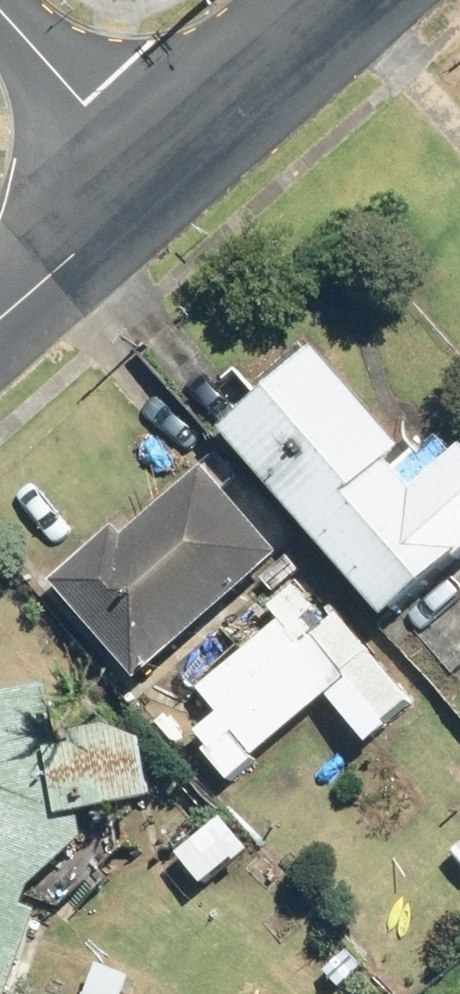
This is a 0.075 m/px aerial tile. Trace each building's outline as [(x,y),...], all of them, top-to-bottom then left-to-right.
[(428,450),(330,340),(232,426),(406,622),(459,574),(459,439),(451,429),(428,450)] [(218,458),(138,528),(128,517),(60,576),(149,678),(298,549),(218,458)] [(376,740),(425,697),(349,611),(339,620),(303,580),(272,607),(284,620),(206,688),(225,710),(195,736),(237,783),(336,696),(376,740)] [(60,908),(43,902),(49,881),(105,833),(102,830),(104,816),(176,794),(161,720),(76,737),(65,680),(0,692),(0,993),(29,993),(60,908)] [(261,846),(232,814),(182,858),(211,891),(261,846)]
